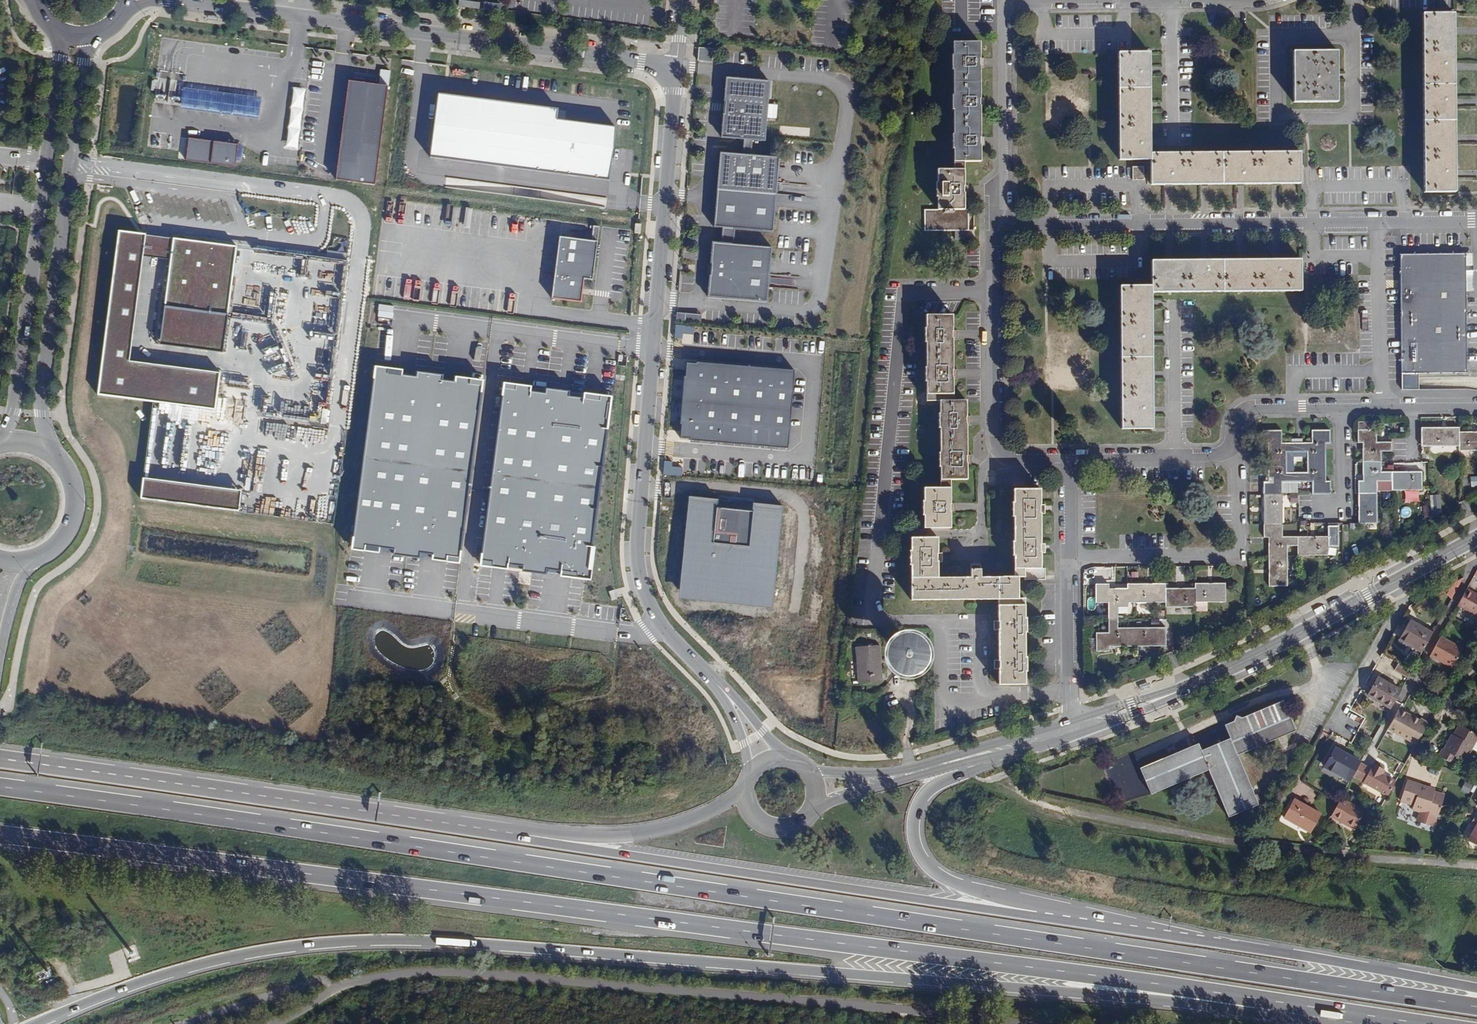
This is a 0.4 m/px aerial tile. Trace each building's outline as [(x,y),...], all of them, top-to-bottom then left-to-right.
[(485,1),(484,9),(500,11),(502,3),(485,1)] [(1453,14),(1422,14),(1424,193),(1455,192),(1453,14)] [(980,161),(980,146),(980,137),(980,107),(980,98),(979,68),(979,58),(979,43),(954,43),(953,56),(952,56),(952,70),(954,70),(953,96),(952,110),(954,110),(954,134),(953,135),(953,148),(954,149),(954,170),(938,170),(938,182),(936,183),(936,196),(937,197),(937,210),(925,210),(925,231),(955,231),(955,240),(966,239),(966,231),(969,231),(969,210),(964,210),(964,194),(964,185),(964,161),(980,161)] [(705,48),(703,61),(710,62),(712,49),(705,48)] [(1336,52),(1293,52),(1293,102),(1337,102),(1336,52)] [(1149,53),(1118,53),(1119,160),(1151,159),(1151,185),(1300,183),(1299,152),(1150,153),(1149,53)] [(397,82),(352,75),(336,172),(382,180),(397,82)] [(769,84),(725,81),(721,139),(743,141),(742,157),(719,155),(715,222),(775,227),(780,158),(752,157),(753,143),(765,144),(769,84)] [(560,101),(442,86),(433,150),(610,173),(617,121),(558,114),(560,101)] [(300,149),(304,87),(292,87),(288,148),(300,149)] [(215,141),(189,137),(187,159),(213,162),(215,141)] [(240,144),(215,141),(213,162),(237,165),(240,144)] [(1143,179),(1143,167),(1132,167),(1132,179),(1143,179)] [(147,234),(120,231),(100,397),(214,410),(219,374),(131,364),(147,234)] [(600,235),(562,231),(555,293),(586,296),(588,273),(596,274),(600,235)] [(235,245),(172,237),(159,345),(222,352),(235,245)] [(776,245),(713,240),(709,295),(772,300),(776,245)] [(328,257),(347,259),(348,252),(329,250),(328,257)] [(1466,255),(1400,256),(1400,373),(1401,386),(1416,386),(1416,373),(1467,373),(1466,255)] [(1151,261),(1151,286),(1120,286),(1122,429),(1153,429),(1152,292),(1301,291),(1300,260),(1151,261)] [(246,301),(255,305),(261,289),(248,284),(244,294),(248,295),(246,301)] [(331,317),(332,303),(332,296),(324,296),(323,303),(316,303),(315,316),(331,317)] [(950,512),(950,503),(950,480),(967,480),(967,464),(967,455),(966,425),(966,416),(966,401),(953,401),(953,378),(953,369),(952,339),(952,330),(952,315),(925,315),(926,328),(925,328),(925,342),(926,342),(926,368),(925,368),(925,381),(926,382),(927,400),(939,401),(939,414),(939,415),(939,428),(940,429),(940,453),(939,453),(939,466),(940,467),(941,488),(924,488),(924,501),(923,501),(923,515),(924,515),(923,527),(950,528),(950,512)] [(675,326),(675,339),(694,338),(693,326),(675,326)] [(799,367),(687,356),(679,434),(791,445),(799,367)] [(490,378),(378,362),(352,544),(463,560),(490,378)] [(616,393),(514,379),(489,558),(591,573),(616,393)] [(1421,429),(1421,446),(1458,446),(1459,451),(1476,450),(1476,432),(1459,432),(1459,428),(1421,429)] [(220,450),(222,432),(204,430),(202,447),(220,450)] [(1376,430),(1357,430),(1357,443),(1362,443),(1363,481),(1358,481),(1358,523),(1377,523),(1377,490),(1422,491),(1421,472),(1381,471),(1381,451),(1391,451),(1391,442),(1376,442),(1376,430)] [(1330,443),(1330,431),(1312,431),(1311,443),(1302,443),(1291,443),(1281,443),(1281,431),(1263,431),(1263,444),(1268,444),(1268,482),(1263,482),(1264,537),(1268,537),(1269,586),(1287,586),(1287,546),(1297,546),(1298,555),(1327,555),(1327,547),(1338,547),(1338,526),(1327,526),(1327,536),(1282,537),(1282,493),(1297,493),(1297,482),(1311,482),(1311,494),(1330,494),(1330,481),(1325,481),(1325,443),(1330,443)] [(1302,457),(1302,452),(1287,453),(1287,472),(1294,472),(1294,457),(1302,457)] [(673,466),(673,461),(665,460),(664,475),(682,476),(683,467),(673,466)] [(237,484),(140,473),(139,489),(235,500),(237,484)] [(1041,568),(1041,553),(1041,543),(1040,514),(1040,504),(1040,489),(1014,490),(1013,502),(1012,503),(1013,516),(1014,517),(1014,541),(1013,541),(1013,555),(1015,556),(1014,577),(981,577),(981,570),(970,569),(970,577),(938,577),(938,562),(937,553),(937,538),(912,538),(911,551),(910,551),(910,565),(911,565),(911,599),(998,599),(998,621),(998,630),(999,661),(999,669),(999,684),(1025,684),(1025,671),(1027,671),(1026,658),(1025,657),(1025,633),(1026,632),(1026,619),(1024,619),(1024,599),(1018,599),(1018,577),(1024,577),(1024,580),(1042,580),(1042,568),(1041,568)] [(720,497),(690,494),(679,600),(779,610),(789,505),(754,502),(756,512),(719,508),(720,497)] [(1431,495),(1431,510),(1442,510),(1442,494),(1431,495)] [(1225,602),(1225,584),(1195,583),(1195,588),(1165,588),(1165,584),(1127,584),(1127,588),(1109,589),(1108,584),(1096,584),(1096,603),(1108,603),(1108,632),(1096,633),(1096,651),(1110,651),(1110,646),(1165,646),(1165,627),(1118,628),(1118,607),(1128,607),(1128,603),(1165,603),(1166,607),(1196,607),(1196,603),(1225,602)] [(1456,589),(1452,585),(1447,589),(1451,593),(1456,589)] [(1467,589),(1458,606),(1476,616),(1476,595),(1467,589)] [(1421,653),(1433,633),(1410,621),(1399,640),(1421,653)] [(1462,650),(1440,637),(1430,656),(1452,668),(1462,650)] [(916,656),(916,654),(916,653),(916,651),(915,649),(914,648),(912,647),(911,646),(909,645),(907,645),(905,645),(904,645),(902,646),(901,647),(899,649),(898,650),(898,652),(897,654),(897,655),(898,657),(898,659),(899,660),(901,662),(902,663),(904,663),(905,664),(907,664),(909,664),(911,663),(912,662),(914,661),(915,659),(916,658),(916,656)] [(882,681),(879,646),(855,648),(858,683),(882,681)] [(775,652),(774,665),(790,667),(792,654),(775,652)] [(1411,670),(1399,663),(1395,670),(1407,677),(1411,670)] [(1390,709),(1401,690),(1377,678),(1367,696),(1390,709)] [(1151,794),(1208,770),(1228,817),(1259,805),(1237,755),(1295,731),(1282,701),(1242,719),(1236,716),(1234,721),(1225,725),(1231,738),(1201,751),(1198,744),(1140,768),(1151,794)] [(1388,729),(1416,744),(1427,723),(1420,719),(1419,720),(1398,710),(1388,729)] [(1471,749),(1476,739),(1476,735),(1459,725),(1454,735),(1452,739),(1450,738),(1443,750),(1442,749),(1439,756),(1454,764),(1457,757),(1464,761),(1471,749)] [(1350,781),(1353,776),(1361,762),(1335,748),(1324,767),(1350,781)] [(1353,776),(1388,796),(1395,781),(1382,774),(1384,770),(1373,764),(1371,768),(1361,762),(1353,776)] [(1407,781),(1400,802),(1412,806),(1411,810),(1437,818),(1445,795),(1435,793),(1428,790),(1428,788),(1407,781)] [(1462,790),(1469,793),(1473,785),(1466,782),(1462,790)] [(1340,799),(1330,816),(1355,830),(1365,812),(1340,799)] [(1321,814),(1294,800),(1284,818),(1311,833),(1321,814)] [(1469,839),(1476,844),(1476,824),(1469,839)]
